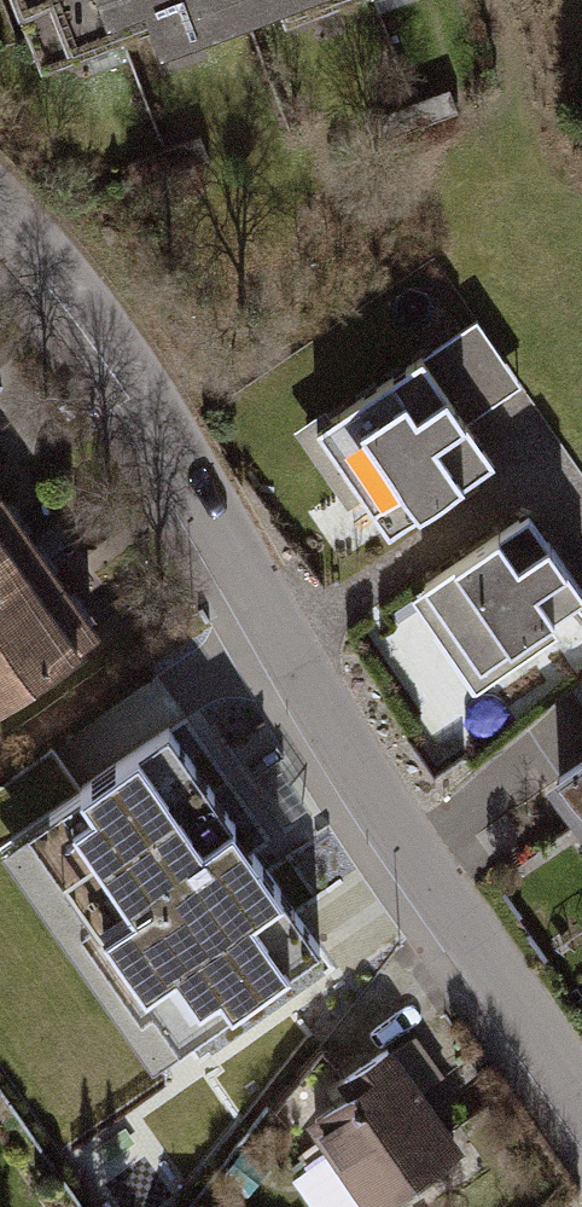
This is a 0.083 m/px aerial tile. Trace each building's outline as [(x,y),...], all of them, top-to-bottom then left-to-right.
[(146,107),(408,0),(102,0),(146,107)] [(420,351),(316,422),(388,528),(492,458),(420,351)] [(542,479),(581,533),(581,469),(573,456),(542,479)] [(515,500),(403,577),(463,663),(574,585),(515,500)] [(107,671),(0,529),(0,751),(107,671)] [(168,730),(29,826),(179,1042),(318,945),(168,730)] [(581,838),(581,811),(569,821),(581,838)] [(283,1187),(299,1206),(411,1206),(462,1167),(403,1092),(283,1187)]
